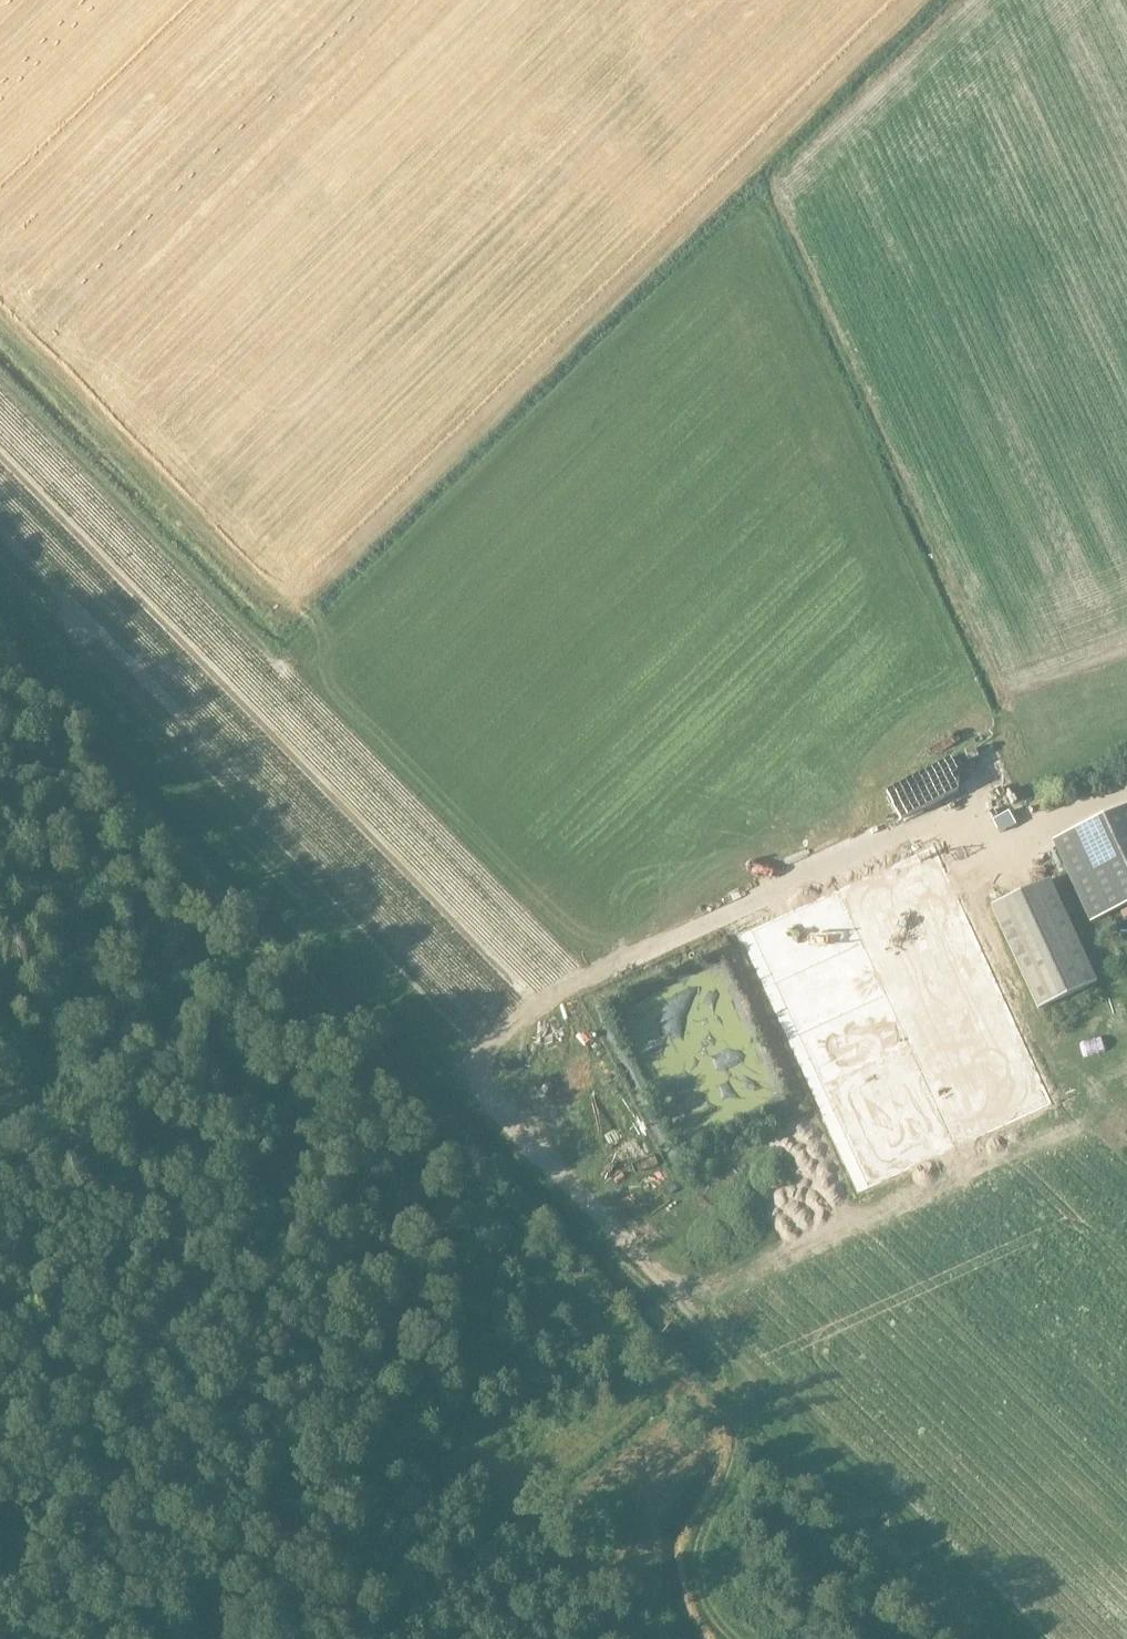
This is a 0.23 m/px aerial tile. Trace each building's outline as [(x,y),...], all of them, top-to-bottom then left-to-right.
[(1000,758),(978,764),(986,792),(1008,786),(1000,758)] [(1053,841),(1091,923),(1126,906),(1126,807),(1053,841)] [(937,841),(949,829),(940,821),(929,833),(937,841)] [(1052,1104),(933,845),(739,935),(858,1193),(1052,1104)] [(1095,983),(1048,880),(990,907),(1038,1009),(1095,983)]
